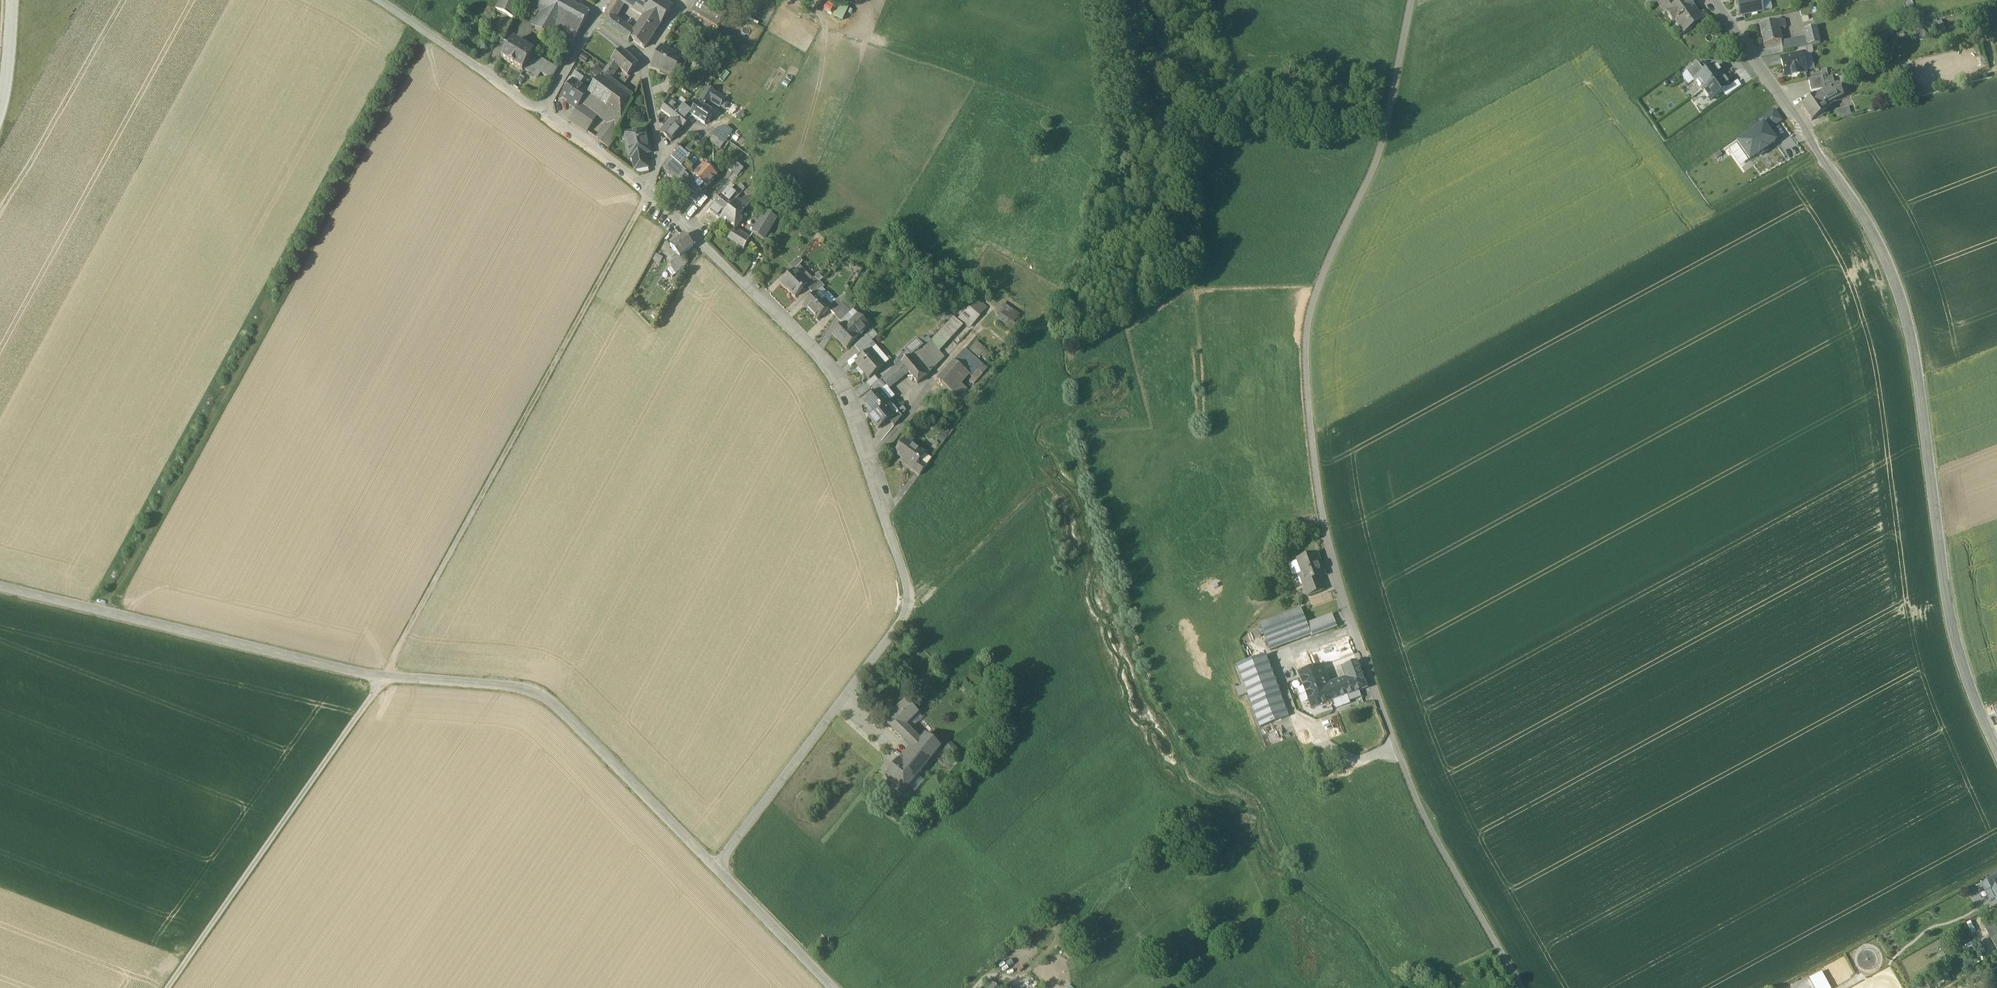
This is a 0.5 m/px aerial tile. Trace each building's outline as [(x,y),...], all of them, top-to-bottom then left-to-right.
[(486,31),(504,39),(523,0),(501,0),(486,31)] [(566,0),(534,0),(533,3),(546,9),(536,29),(550,37),(569,2),(566,0)] [(614,18),(624,1),(623,0),(614,0),(601,21),(628,40),(634,32),(614,18)] [(662,0),(639,0),(634,7),(646,14),(660,23),(661,24),(672,6),(662,0)] [(705,0),(698,0),(696,3),(695,4),(692,10),(691,10),(692,11),(700,15),(700,16),(708,20),(708,21),(709,21),(717,25),(717,26),(718,25),(726,12),(717,7),(705,0)] [(1657,3),(1661,8),(1672,0),(1662,0),(1657,3)] [(1661,8),(1665,14),(1666,13),(1677,6),(1673,0),(1672,0),(1661,8)] [(1740,8),(1738,9),(1739,16),(1762,12),(1759,0),(1738,0),(1740,8)] [(590,13),(569,2),(550,37),(570,48),(590,13)] [(1693,8),(1691,10),(1686,2),(1678,7),(1677,6),(1666,13),(1673,24),(1677,21),(1686,34),(1703,22),(1693,8)] [(660,23),(646,14),(634,32),(628,40),(630,41),(632,38),(645,47),(660,23)] [(1777,22),(1759,26),(1761,34),(1758,34),(1759,37),(1762,37),(1763,46),(1781,42),(1778,29),(1783,28),(1782,22),(1777,23),(1777,22)] [(1804,31),(1803,31),(1805,39),(1807,48),(1811,47),(1820,45),(1816,28),(1804,31)] [(724,50),(703,38),(698,49),(702,51),(701,53),(713,59),(713,58),(718,61),(724,50)] [(1805,39),(1781,45),(1783,53),(1807,48),(1805,39)] [(564,52),(543,40),(538,50),(558,62),(564,52)] [(533,54),(513,41),(503,58),(522,70),(526,64),(533,54)] [(741,42),(736,52),(745,56),(750,46),(741,42)] [(680,57),(661,47),(652,66),(671,77),(672,75),(681,58),(680,57)] [(1807,48),(1794,51),(1795,57),(1802,55),(1813,53),(1811,47),(1807,48)] [(638,65),(622,50),(612,61),(613,62),(618,66),(628,76),(638,65)] [(681,58),(672,75),(678,77),(689,56),(682,53),(680,57),(681,58)] [(558,70),(533,54),(526,64),(552,80),(558,70)] [(1795,57),(1781,60),(1784,77),(1791,76),(1792,78),(1799,76),(1799,74),(1805,73),(1802,55),(1795,57)] [(613,62),(602,76),(607,80),(618,66),(613,62)] [(1698,64),(1686,72),(1693,82),(1695,81),(1705,74),(1698,64)] [(1705,74),(1695,81),(1702,92),(1722,78),(1715,67),(1705,74)] [(590,92),(588,95),(607,109),(620,90),(616,87),(607,80),(602,76),(599,80),(590,92)] [(627,80),(622,77),(616,87),(620,90),(627,80)] [(1722,78),(1702,92),(1709,102),(1730,88),(1722,78)] [(1822,78),(1808,81),(1811,93),(1824,90),(1822,80),(1822,78)] [(1822,80),(1824,90),(1834,86),(1832,78),(1822,80)] [(576,88),(569,83),(560,97),(568,103),(569,100),(573,103),(578,97),(584,101),(588,95),(590,92),(578,84),(576,88)] [(1836,87),(1816,97),(1801,107),(1811,122),(1827,111),(1824,108),(1842,98),(1836,87)] [(707,88),(698,103),(704,107),(709,100),(710,101),(715,93),(707,88)] [(620,90),(607,109),(622,120),(632,99),(620,90)] [(725,99),(715,93),(710,101),(720,107),(725,99)] [(607,109),(588,95),(584,101),(576,111),(570,120),(586,132),(597,116),(606,122),(595,138),(609,148),(622,120),(607,109)] [(584,101),(578,97),(573,103),(571,107),(576,111),(584,101)] [(683,107),(671,98),(667,104),(666,103),(661,111),(672,119),(679,111),(683,107)] [(746,111),(725,98),(725,99),(720,107),(727,112),(740,120),(746,111)] [(683,107),(679,111),(689,120),(692,117),(690,116),(695,108),(687,102),(683,107)] [(695,108),(690,116),(692,117),(704,125),(712,112),(704,107),(698,103),(695,108)] [(1848,108),(1836,111),(1838,121),(1851,117),(1848,108)] [(689,120),(679,111),(672,119),(682,127),(683,128),(689,120)] [(1774,111),(1759,121),(1763,126),(1766,129),(1769,127),(1771,129),(1781,122),(1774,111)] [(682,127),(672,119),(660,132),(671,141),(682,127)] [(1737,144),(1749,161),(1758,154),(1759,155),(1767,150),(1766,149),(1775,142),(1766,129),(1763,126),(1737,144)] [(732,130),(726,127),(722,133),(728,136),(732,130)] [(717,130),(713,136),(724,143),(728,136),(722,133),(717,130)] [(644,131),(629,134),(630,142),(627,143),(629,157),(632,156),(645,153),(646,153),(648,152),(649,150),(649,148),(649,146),(647,145),(646,140),(647,139),(646,132),(644,131)] [(724,143),(713,136),(710,141),(720,149),(724,143)] [(645,153),(632,156),(635,171),(648,168),(645,153)] [(686,161),(676,153),(672,158),(681,167),(686,161)] [(671,159),(664,169),(669,174),(676,164),(671,159)] [(733,160),(726,169),(731,173),(738,164),(733,160)] [(676,164),(669,174),(677,181),(685,171),(676,164)] [(738,164),(731,173),(737,177),(744,169),(738,164)] [(717,176),(704,165),(693,177),(699,182),(706,188),(717,176)] [(691,176),(685,171),(677,181),(688,192),(690,193),(695,187),(699,182),(693,177),(692,179),(691,176)] [(753,180),(743,192),(748,196),(758,184),(753,180)] [(706,188),(699,182),(695,187),(702,194),(706,188)] [(737,189),(731,185),(726,191),(727,192),(728,191),(730,193),(729,194),(733,196),(735,194),(739,197),(745,190),(740,185),(737,189)] [(702,194),(695,187),(690,193),(693,196),(690,199),(696,204),(704,195),(702,194)] [(730,193),(728,191),(727,192),(726,191),(710,211),(721,220),(737,200),(739,197),(735,194),(733,196),(729,194),(730,193)] [(775,197),(767,191),(756,206),(766,212),(777,219),(782,211),(786,202),(775,197)] [(752,201),(745,197),(741,203),(747,208),(752,201)] [(737,200),(721,220),(734,230),(735,231),(741,221),(736,217),(739,212),(741,213),(745,207),(747,208),(741,203),(737,200)] [(766,212),(752,233),(764,241),(777,219),(766,212)] [(750,240),(735,231),(734,230),(729,238),(745,248),(750,240)] [(693,247),(685,236),(679,240),(677,238),(674,240),(676,242),(670,247),(678,257),(679,258),(680,258),(693,247)] [(678,257),(669,264),(671,267),(681,260),(680,258),(679,258),(678,257)] [(800,258),(791,266),(796,270),(804,263),(800,258)] [(671,267),(667,271),(671,276),(685,265),(681,260),(671,267)] [(804,279),(796,270),(782,283),(795,297),(808,285),(808,284),(804,279)] [(824,279),(819,273),(815,277),(820,282),(824,279)] [(809,274),(804,279),(808,284),(813,278),(809,274)] [(813,278),(808,284),(808,285),(813,290),(820,283),(820,282),(815,277),(813,278)] [(813,290),(811,292),(815,296),(817,293),(818,294),(822,289),(824,287),(820,283),(813,290)] [(828,295),(822,289),(818,294),(823,299),(828,295)] [(815,296),(804,306),(818,320),(828,310),(831,308),(823,299),(818,294),(817,293),(815,296)] [(831,308),(828,310),(835,317),(842,305),(846,299),(847,297),(845,294),(831,308)] [(855,309),(846,299),(842,305),(850,314),(855,309)] [(850,314),(842,305),(835,317),(841,323),(850,314)] [(978,317),(969,308),(965,313),(965,312),(958,320),(968,328),(978,317)] [(850,314),(841,323),(843,326),(845,324),(847,327),(855,319),(850,314)] [(998,315),(994,322),(1002,327),(1007,320),(998,315)] [(855,319),(847,327),(858,338),(868,327),(866,328),(857,319),(858,317),(858,316),(855,319)] [(953,318),(931,342),(939,352),(962,327),(953,318)] [(843,326),(833,336),(847,350),(858,338),(847,327),(845,324),(843,326)] [(866,337),(855,348),(860,353),(872,342),(866,337)] [(968,348),(978,359),(987,351),(977,340),(968,348)] [(923,347),(917,341),(905,351),(910,357),(923,347)] [(931,342),(930,341),(923,347),(925,349),(930,345),(941,359),(936,363),(937,364),(937,365),(944,358),(931,342)] [(872,342),(860,353),(864,357),(871,351),(876,347),(872,342)] [(941,359),(930,345),(925,349),(936,363),(941,359)] [(925,349),(923,347),(910,357),(909,358),(925,377),(937,364),(936,363),(925,349)] [(987,369),(964,349),(960,354),(967,360),(960,368),(968,375),(972,378),(969,382),(973,385),(983,374),(987,369)] [(871,351),(864,357),(856,364),(869,379),(883,367),(875,358),(876,357),(871,351)] [(925,377),(909,358),(901,364),(909,374),(911,376),(908,378),(912,382),(914,380),(917,384),(925,377)] [(960,368),(954,362),(937,380),(952,393),(958,386),(968,375),(960,368)] [(901,364),(882,380),(889,389),(909,374),(901,364)] [(875,377),(866,384),(870,389),(879,382),(875,377)] [(881,381),(873,388),(877,394),(879,392),(880,392),(886,387),(881,381)] [(964,392),(958,386),(952,393),(958,398),(964,392)] [(877,394),(864,404),(873,415),(885,406),(888,403),(880,392),(879,392),(877,394)] [(873,415),(870,418),(879,429),(889,421),(894,417),(894,416),(885,406),(873,415)] [(898,413),(894,416),(894,417),(889,421),(894,427),(902,417),(898,413)] [(934,419),(925,413),(922,417),(931,423),(934,419)] [(906,440),(895,454),(913,468),(914,469),(920,461),(925,455),(906,440)] [(932,460),(925,455),(920,461),(927,466),(932,460)] [(927,466),(920,461),(914,469),(913,468),(912,470),(920,476),(927,466)] [(1299,576),(1307,597),(1322,591),(1318,578),(1322,577),(1318,566),(1321,565),(1317,555),(1295,563),(1295,564),(1299,576)] [(1294,578),(1299,576),(1295,564),(1289,566),(1294,578)] [(1300,609),(1260,625),(1270,649),(1309,634),(1311,638),(1336,628),(1331,616),(1307,626),(1300,609)] [(1326,649),(1332,662),(1353,654),(1348,641),(1326,649)] [(1332,662),(1326,649),(1310,654),(1316,668),(1332,662)] [(1328,688),(1332,701),(1348,695),(1366,689),(1353,654),(1343,658),(1351,679),(1328,688)] [(1288,717),(1264,658),(1237,669),(1261,728),(1288,717)] [(1321,671),(1300,679),(1311,709),(1332,701),(1321,671)] [(1351,703),(1348,695),(1334,701),(1337,708),(1351,703)] [(906,701),(884,722),(901,738),(910,730),(906,726),(919,713),(906,701)] [(925,735),(903,762),(899,760),(885,777),(904,793),(941,748),(925,735)] [(961,759),(948,746),(943,751),(957,764),(961,759)] [(958,781),(951,775),(943,784),(949,790),(958,781)] [(938,792),(927,806),(933,811),(944,797),(938,792)] [(1989,880),(1996,898),(1996,876),(1989,880)] [(1996,950),(1996,927),(1995,924),(1985,929),(1996,951),(1996,950)] [(1012,981),(1002,970),(996,977),(1006,987),(1012,981)] [(984,987),(1005,987),(1006,987),(996,977),(984,987)]
